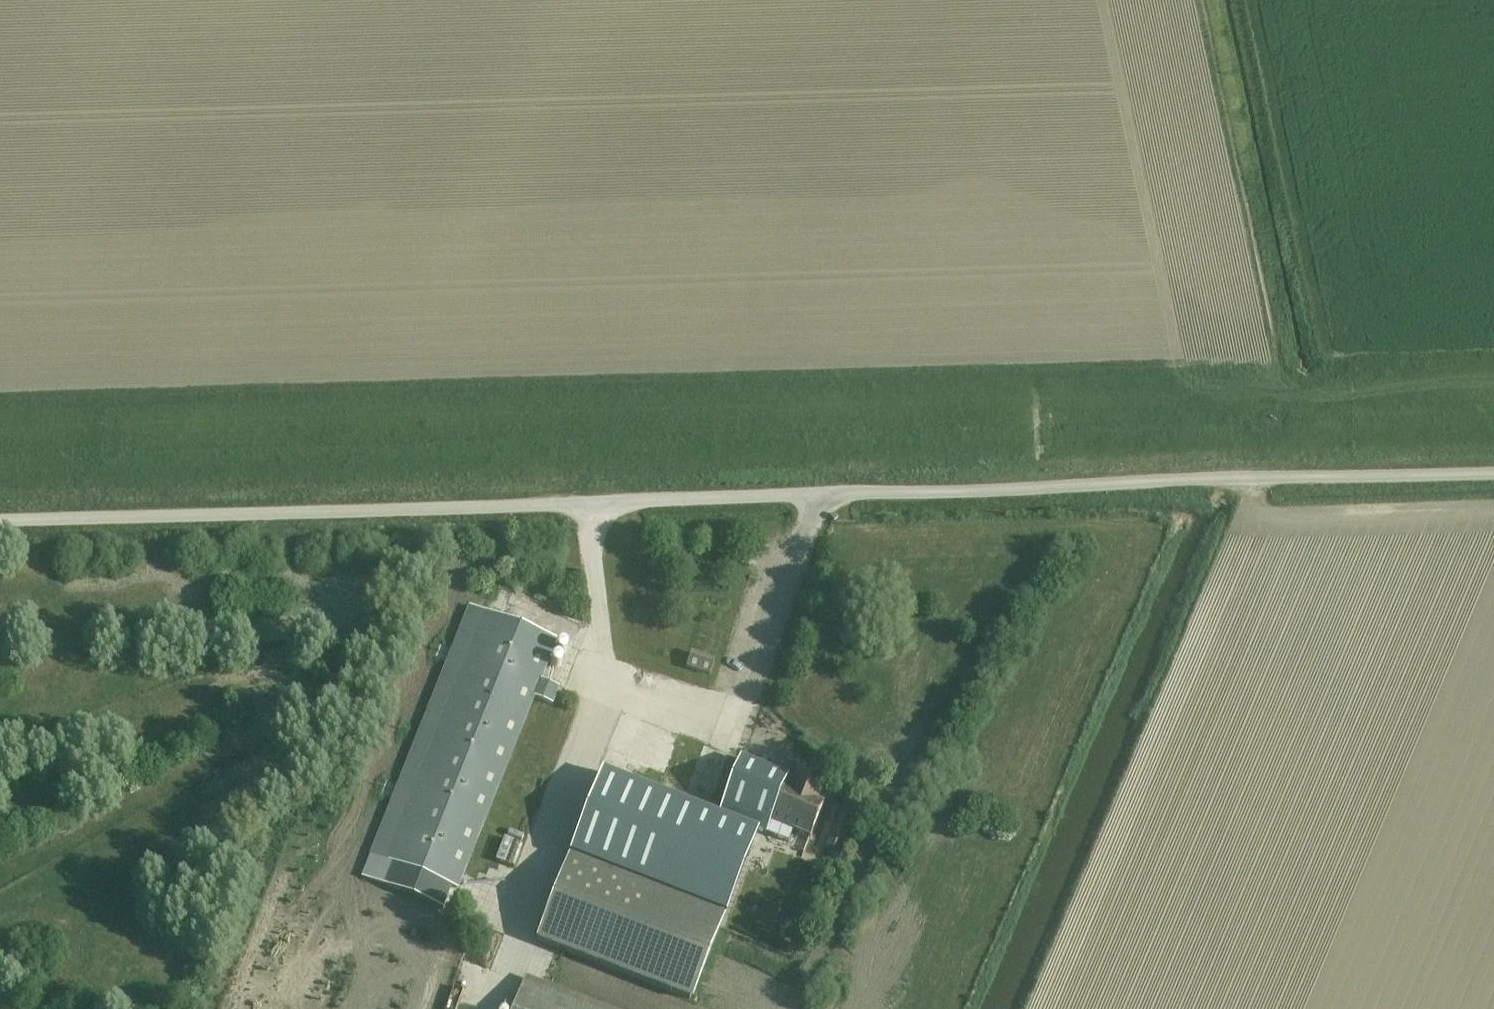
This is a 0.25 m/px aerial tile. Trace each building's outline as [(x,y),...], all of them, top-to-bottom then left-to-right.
[(740,552),(737,564),(749,567),(752,555),(740,552)] [(395,800),(373,855),(391,862),(382,885),(443,909),(452,886),(456,888),(532,697),(552,705),(558,688),(539,680),(554,640),(485,613),(471,608),(455,648),(449,664),(401,785),(395,800)] [(691,652),(686,667),(709,675),(714,659),(691,652)] [(739,759),(717,817),(755,831),(787,844),(792,832),(809,839),(823,805),(816,802),(824,784),(798,774),(795,781),(788,778),(788,777),(739,759)] [(604,773),(571,859),(722,917),(755,831),(717,817),(604,773)] [(845,799),(827,847),(840,852),(858,804),(845,799)] [(722,917),(571,859),(539,942),(689,1001),(722,917)] [(524,980),(513,1008),(599,1008),(524,980)]
